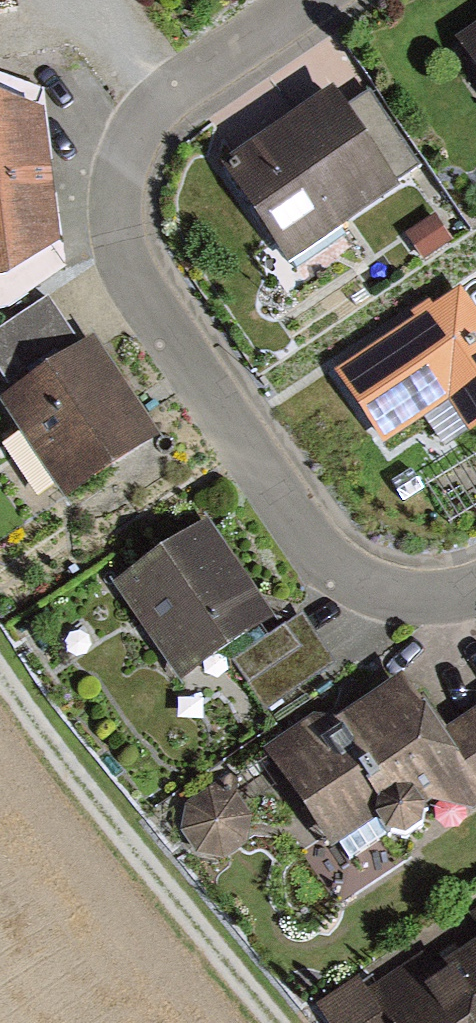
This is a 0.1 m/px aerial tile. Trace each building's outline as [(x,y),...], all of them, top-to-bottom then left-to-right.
[(454,45),(475,78),(475,30),(454,45)] [(332,84),(218,162),(288,264),(401,186),(397,179),(346,104),(332,84)] [(371,87),(346,104),(397,179),(421,163),(371,87)] [(10,269),(63,236),(59,207),(53,155),(47,105),(0,92),(0,270),(10,269)] [(434,214),(408,231),(425,256),(451,239),(434,214)] [(339,375),(386,442),(447,399),(469,430),(475,425),(475,308),(462,288),(426,313),(339,375)] [(0,329),(0,374),(13,394),(0,403),(0,408),(61,498),(162,429),(97,332),(78,345),(46,298),(0,329)] [(280,631),(208,521),(152,558),(115,582),(178,678),(221,650),(262,713),(334,666),(301,617),(280,631)] [(337,838),(428,776),(454,814),(475,800),(475,712),(441,736),(397,673),(279,754),(337,838)] [(182,815),(213,868),(263,839),(231,786),(182,815)] [(325,1004),(338,1022),(475,1022),(475,946),(436,973),(424,955),(365,994),(357,983),(325,1004)]
